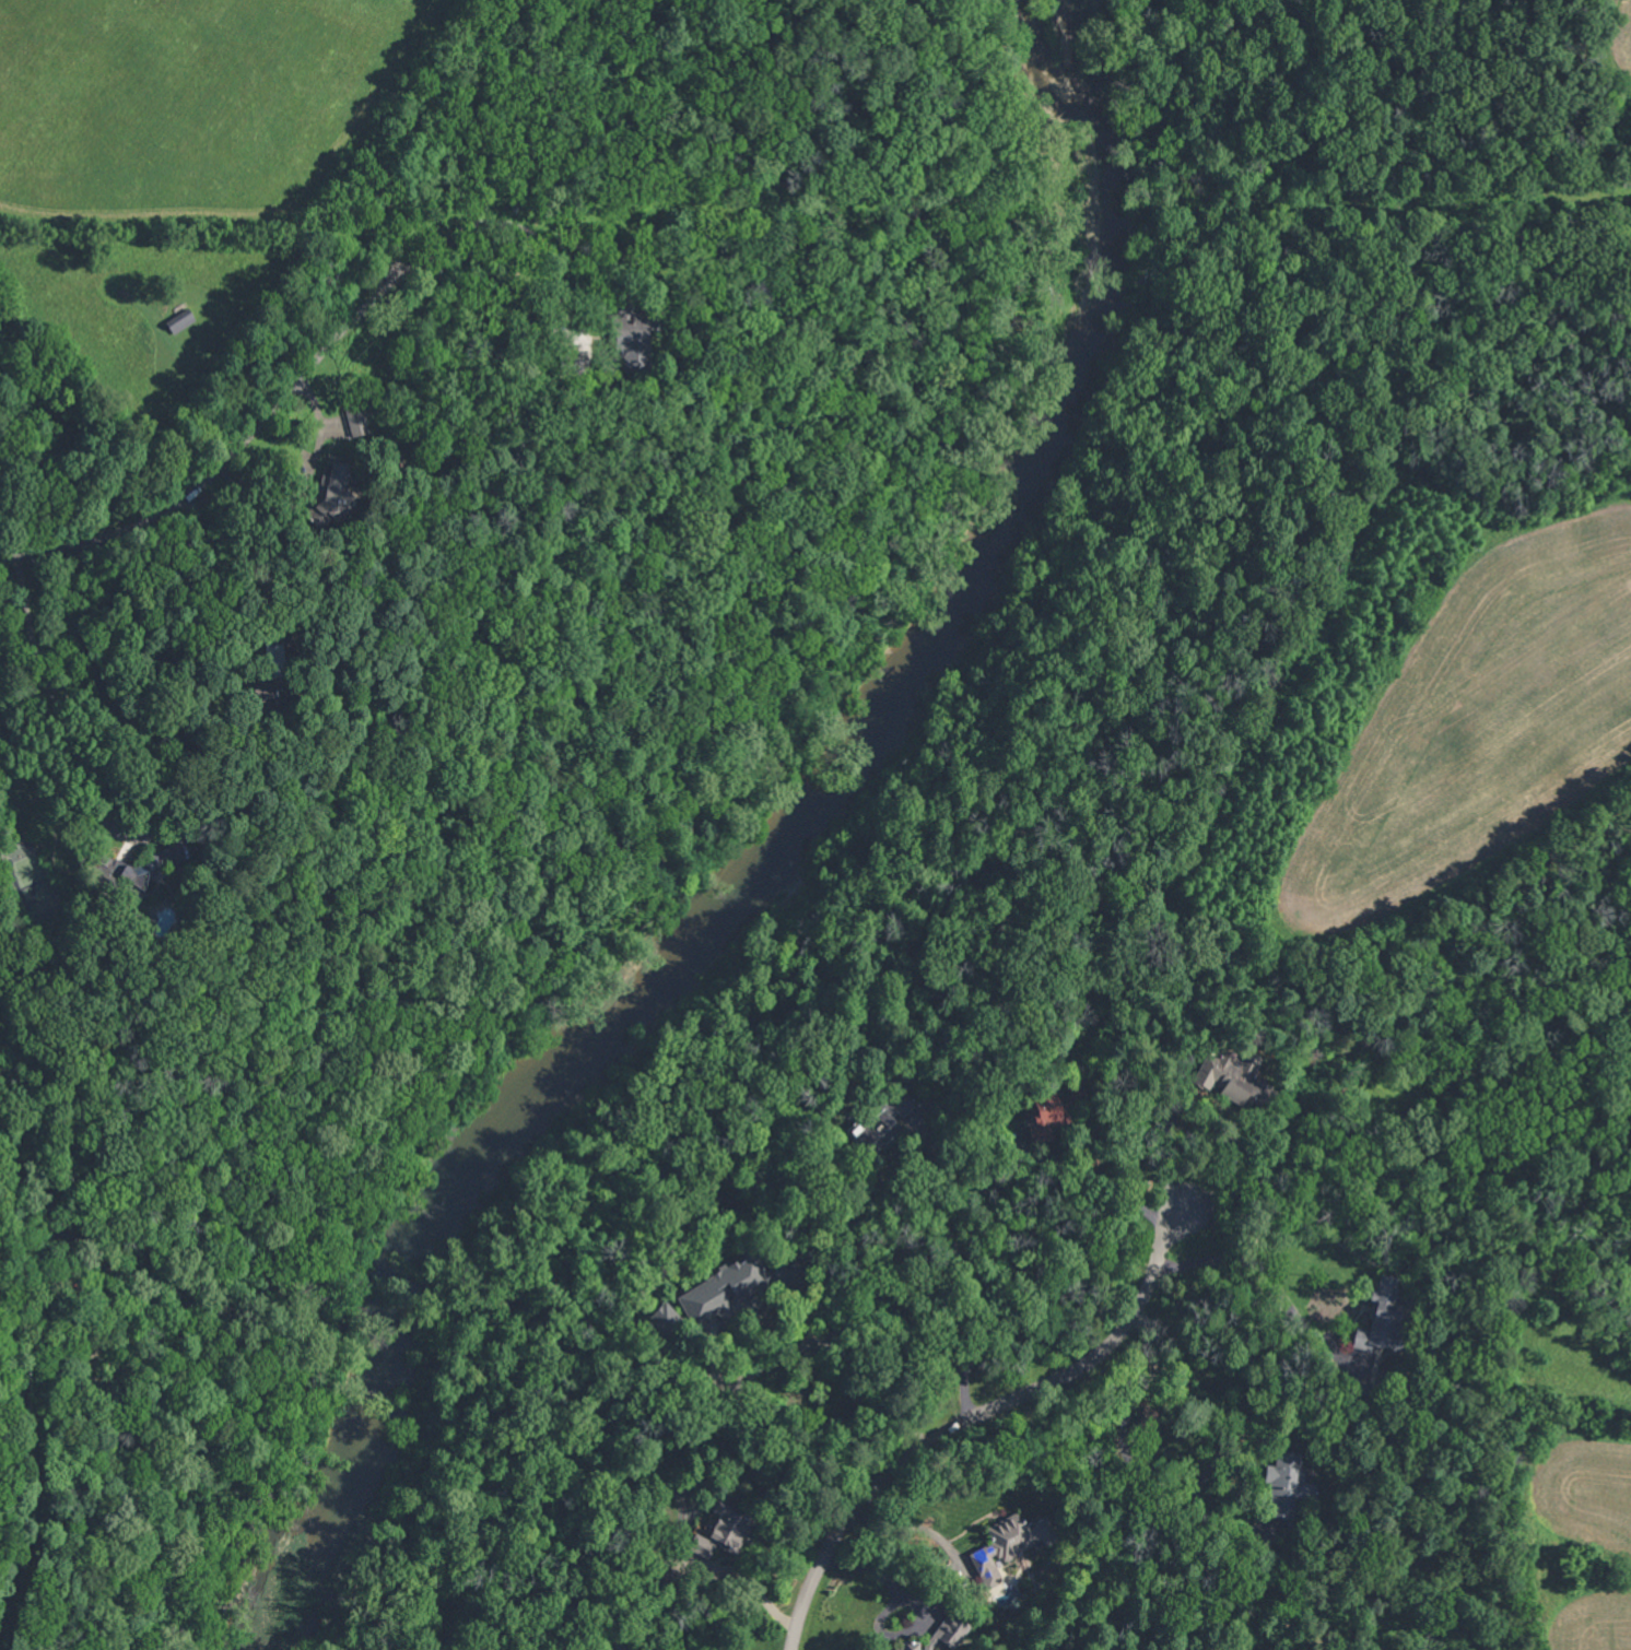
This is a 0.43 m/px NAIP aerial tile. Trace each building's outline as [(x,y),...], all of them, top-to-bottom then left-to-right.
[(648,361),(645,330),(661,329),(659,309),(607,313),(610,356),(621,355),(621,363),(648,361)] [(364,433),(357,404),(341,408),(348,437),(364,433)] [(164,867),(160,849),(140,853),(142,862),(114,869),(111,856),(84,862),(91,889),(103,886),(104,893),(125,889),(126,894),(138,891),(134,873),(164,867)] [(1202,1051),(1186,1081),(1203,1090),(1206,1083),(1260,1112),(1272,1089),(1247,1076),(1257,1057),(1242,1049),(1236,1060),(1218,1050),(1214,1057),(1202,1051)] [(1079,1099),(1075,1079),(1062,1082),(1065,1093),(1050,1096),(1050,1093),(1018,1099),(1022,1122),(1018,1122),(1022,1142),(1042,1138),(1039,1123),(1055,1119),(1052,1104),(1079,1099)] [(863,1156),(895,1125),(886,1115),(891,1110),(898,1117),(910,1106),(887,1083),(871,1099),(875,1104),(843,1134),(863,1156)] [(671,1292),(688,1325),(715,1311),(718,1316),(733,1309),(727,1298),(764,1280),(750,1252),(671,1292)] [(1389,1349),(1399,1276),(1370,1272),(1363,1327),(1349,1325),(1347,1347),(1371,1350),(1371,1347),(1389,1349)] [(678,1316),(658,1298),(639,1318),(659,1336),(678,1316)] [(1297,1453),(1271,1450),(1270,1465),(1259,1464),(1255,1494),(1263,1495),(1261,1516),(1288,1519),(1291,1496),(1308,1499),(1310,1483),(1297,1482),(1299,1469),(1295,1468),(1297,1453)] [(733,1555),(742,1533),(738,1531),(742,1520),(728,1514),(731,1506),(712,1499),(707,1511),(712,1513),(702,1537),(689,1532),(682,1548),(705,1558),(710,1545),(733,1555)] [(965,1553),(982,1589),(999,1581),(988,1557),(996,1553),(999,1560),(1033,1544),(1055,1534),(1046,1514),(1023,1526),(1015,1509),(981,1526),(988,1541),(965,1553)] [(927,1646),(934,1638),(949,1648),(966,1624),(946,1609),(919,1647),(919,1648),(908,1640),(897,1640),(897,1647),(889,1647),(889,1649),(927,1649),(927,1646)] [(606,1642),(603,1649),(625,1649),(625,1648),(606,1642)]
